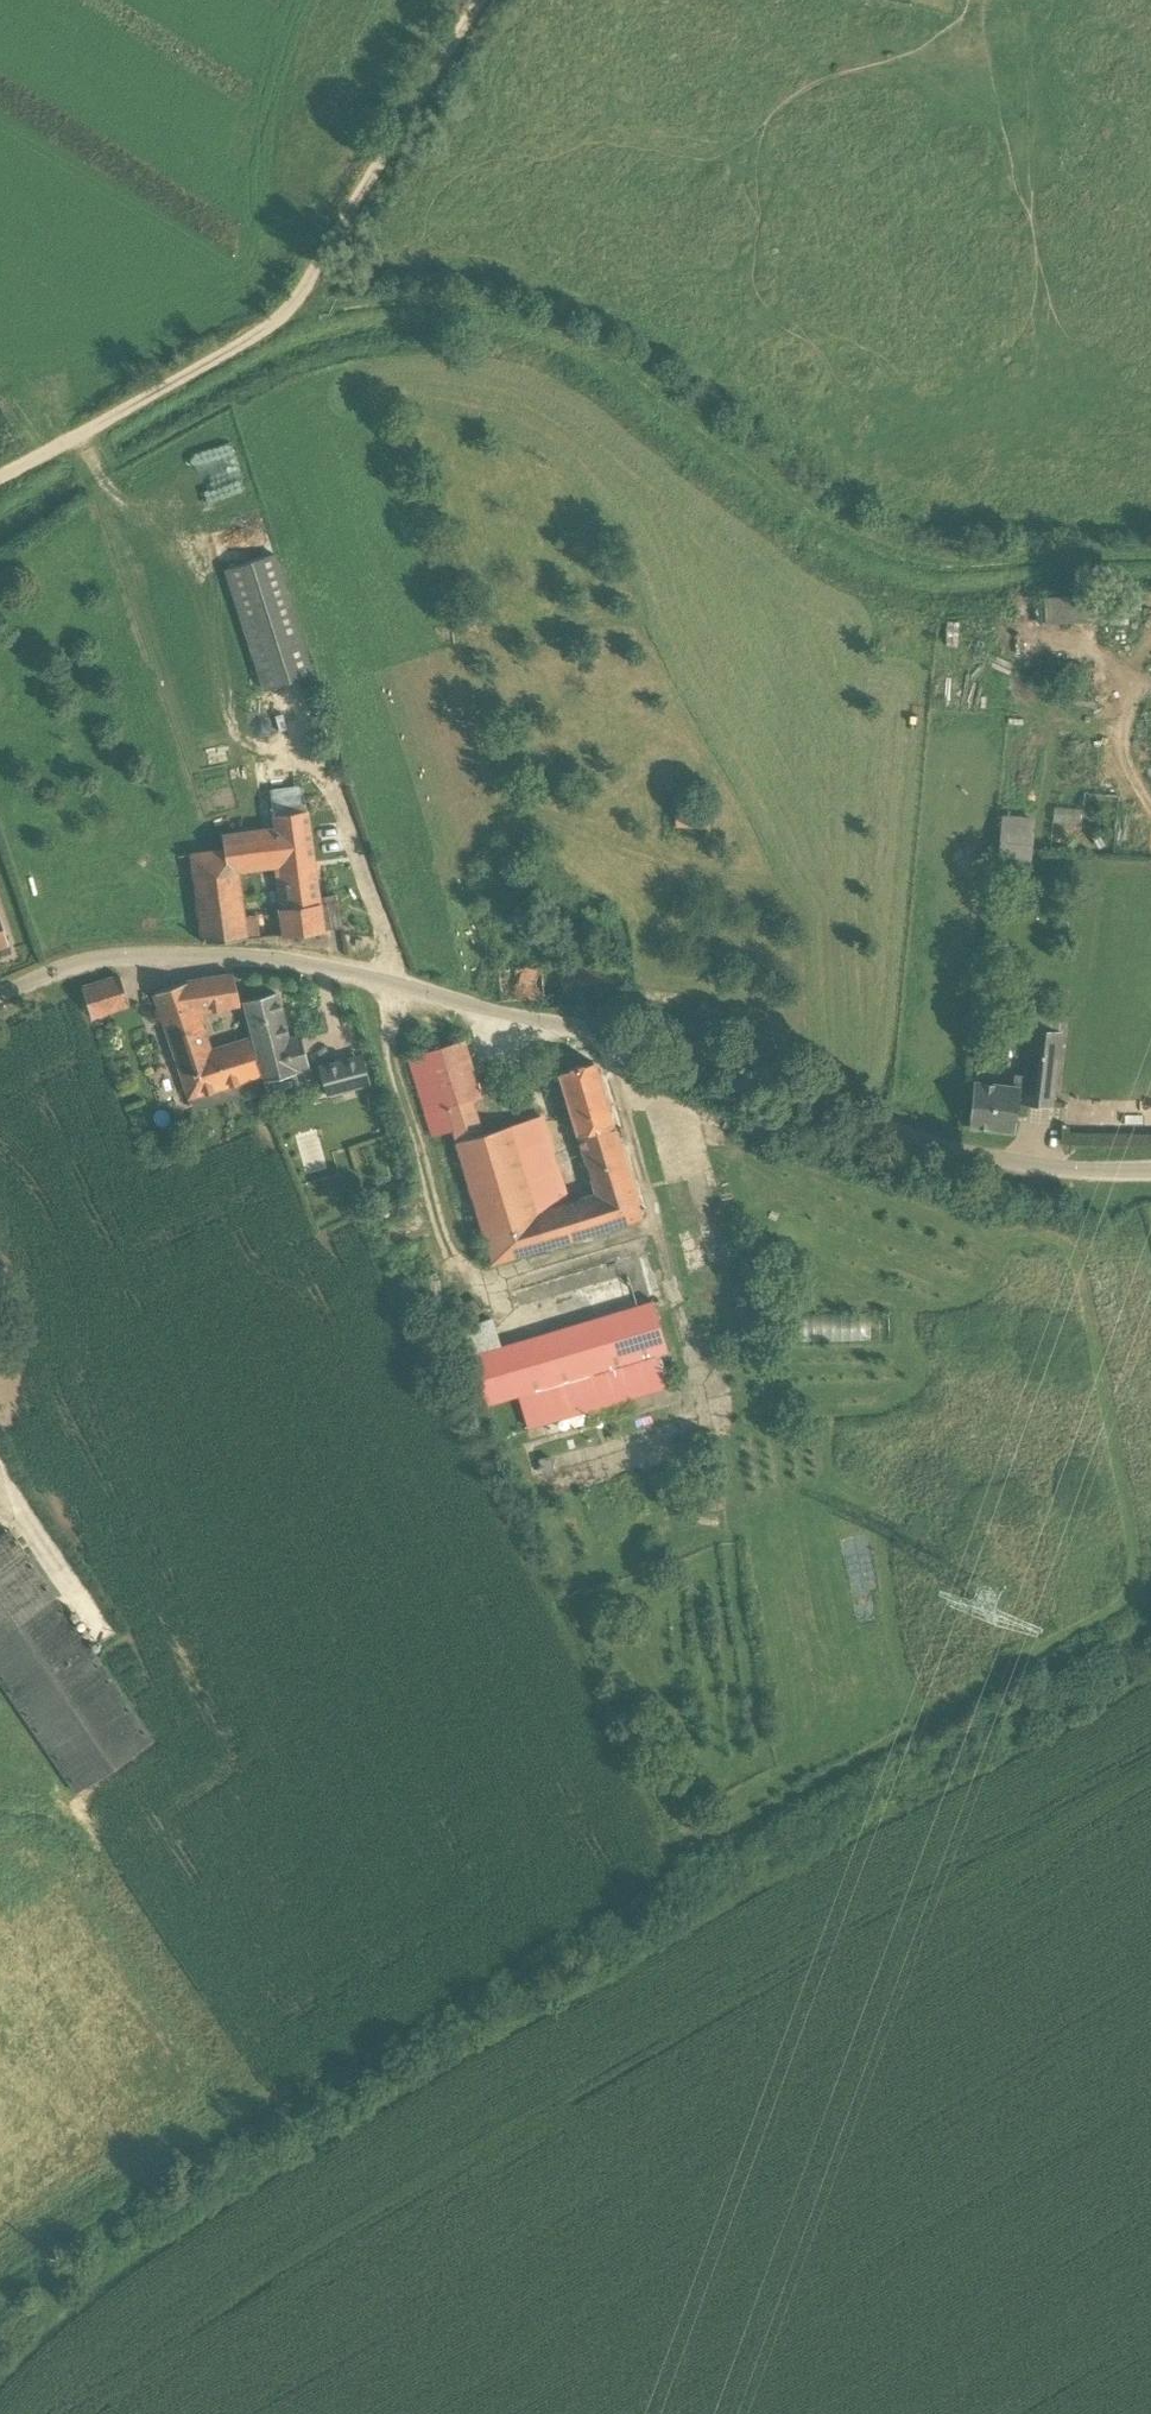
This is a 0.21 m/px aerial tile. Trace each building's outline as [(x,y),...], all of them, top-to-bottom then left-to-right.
[(316,673),(278,553),(225,570),(263,690),(316,673)] [(1103,597),(1040,596),(1040,621),(1102,622),(1103,597)] [(232,873),(240,872),(281,867),(286,908),(281,909),(284,935),(344,928),(340,894),(324,896),(313,808),(307,785),(276,789),(280,826),(259,829),(227,833),(228,844),(232,873)] [(1032,863),(1035,818),(1003,815),(999,861),(1032,863)] [(1046,816),(1041,880),(1079,884),(1084,820),(1046,816)] [(245,916),(240,872),(232,873),(228,844),(213,847),(191,850),(191,852),(176,856),(179,883),(196,881),(203,942),(261,938),(259,915),(245,916)] [(10,945),(0,915),(0,948),(10,945)] [(237,1082),(258,1075),(248,1038),(211,1051),(198,1012),(239,1006),(234,975),(189,982),(155,993),(190,1098),(237,1082)] [(83,989),(91,1017),(130,1004),(121,977),(83,989)] [(290,1044),(276,993),(244,1001),(265,1082),(298,1073),(297,1072),(311,1069),(303,1040),(290,1044)] [(1017,1099),(1024,1100),(1023,1103),(1052,1106),(1060,1032),(1058,1032),(1060,1011),(1034,1008),(1032,1029),(1031,1029),(1026,1075),(1015,1074),(1013,1087),(975,1083),(970,1127),(1013,1131),(1017,1099)] [(446,1109),(472,1101),(481,1098),(469,1057),(465,1059),(460,1044),(463,1042),(463,1041),(409,1057),(433,1137),(452,1131),(446,1109)] [(328,1099),(371,1088),(364,1056),(320,1067),(328,1099)] [(597,1194),(631,1184),(594,1062),(561,1072),(579,1135),(580,1135),(597,1194)] [(446,1109),(452,1131),(469,1186),(493,1262),(642,1218),(631,1184),(597,1194),(566,1203),(538,1212),(518,1145),(512,1125),(482,1134),(472,1101),(446,1109)] [(512,1125),(518,1145),(547,1137),(541,1116),(512,1125)] [(294,1133),(306,1174),(328,1168),(316,1127),(294,1133)] [(566,1203),(547,1137),(518,1145),(538,1212),(566,1203)] [(513,1396),(522,1428),(663,1388),(653,1353),(660,1351),(646,1300),(496,1342),(489,1316),(456,1326),(478,1406),(513,1396)] [(794,1315),(794,1342),(888,1339),(887,1313),(794,1315)] [(551,1455),(539,1458),(543,1474),(556,1471),(551,1455)] [(80,1793),(156,1740),(96,1653),(11,1529),(0,1537),(0,1676),(80,1793)]
